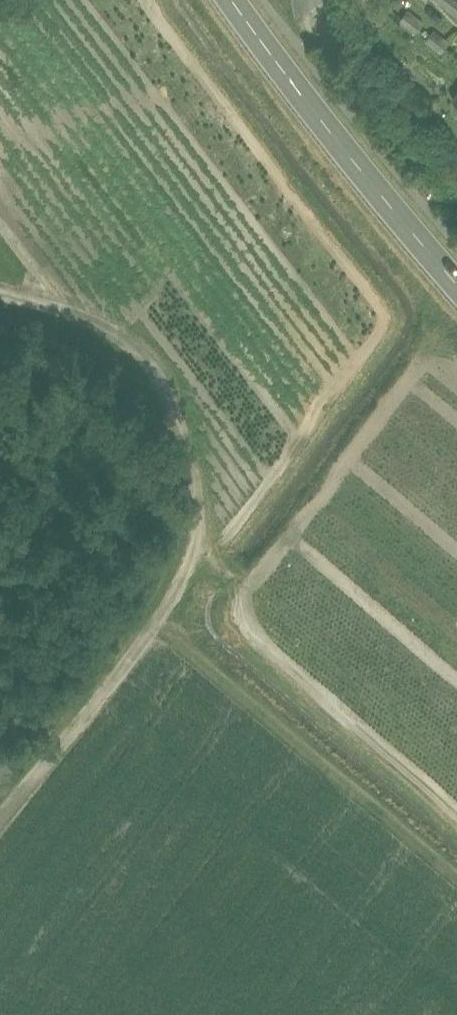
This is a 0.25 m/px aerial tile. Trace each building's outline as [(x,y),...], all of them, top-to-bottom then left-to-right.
[(428,11),(413,0),(409,0),(401,11),(419,24),(428,11)] [(445,45),(455,31),(437,18),(427,32),(445,45)]
